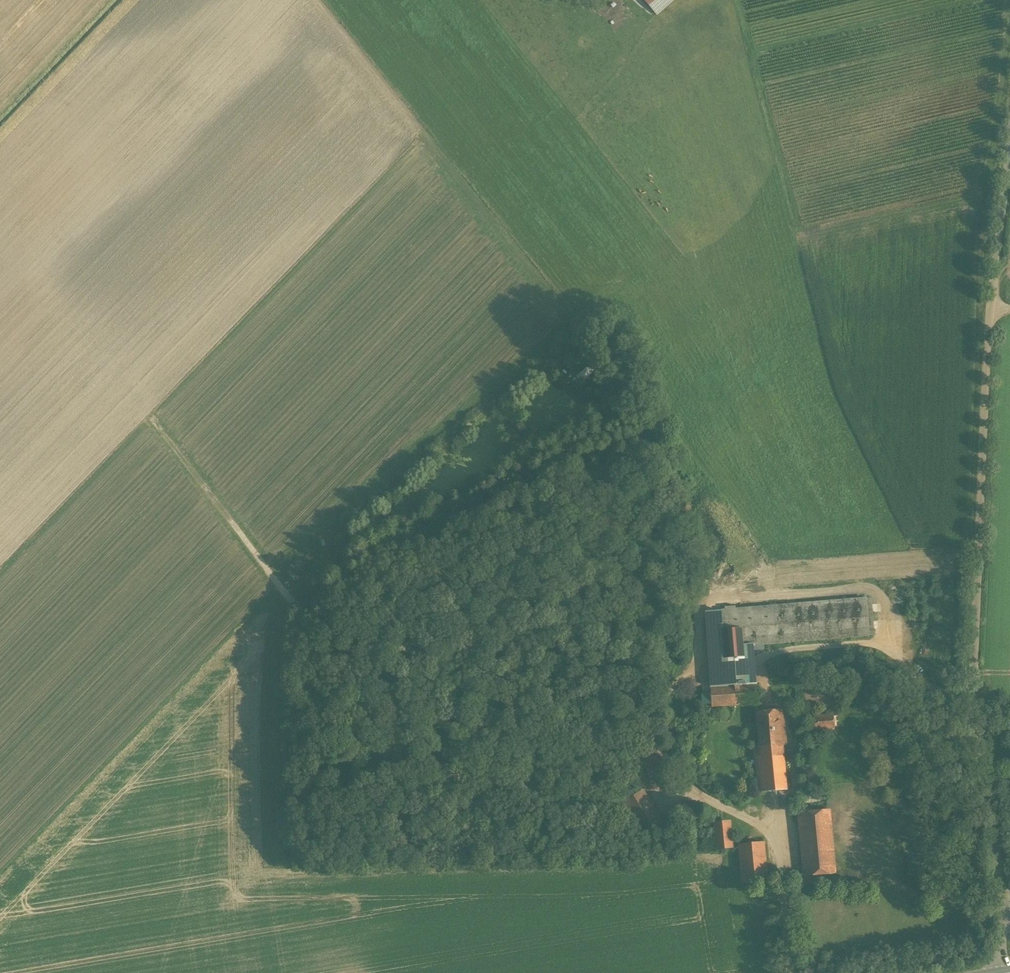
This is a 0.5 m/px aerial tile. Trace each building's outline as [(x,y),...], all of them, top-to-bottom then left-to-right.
[(656,14),(673,0),(644,0),(656,14)] [(588,364),(574,375),(579,380),(593,369),(588,364)] [(742,645),(873,635),(870,600),(721,611),(725,658),(709,660),(713,706),(757,703),(756,684),(745,684),(742,645)] [(780,711),(757,713),(759,747),(782,745),(780,711)] [(833,716),(814,718),(815,729),(834,727),(833,716)] [(787,789),(782,745),(759,747),(754,748),(758,792),(787,789)] [(636,759),(654,775),(663,765),(645,749),(636,759)] [(661,824),(641,791),(616,806),(637,839),(661,824)] [(828,809),(798,812),(804,876),(834,873),(828,809)] [(729,821),(714,823),(717,848),(731,847),(729,821)] [(739,844),(739,846),(743,882),(766,880),(763,842),(739,844)]
